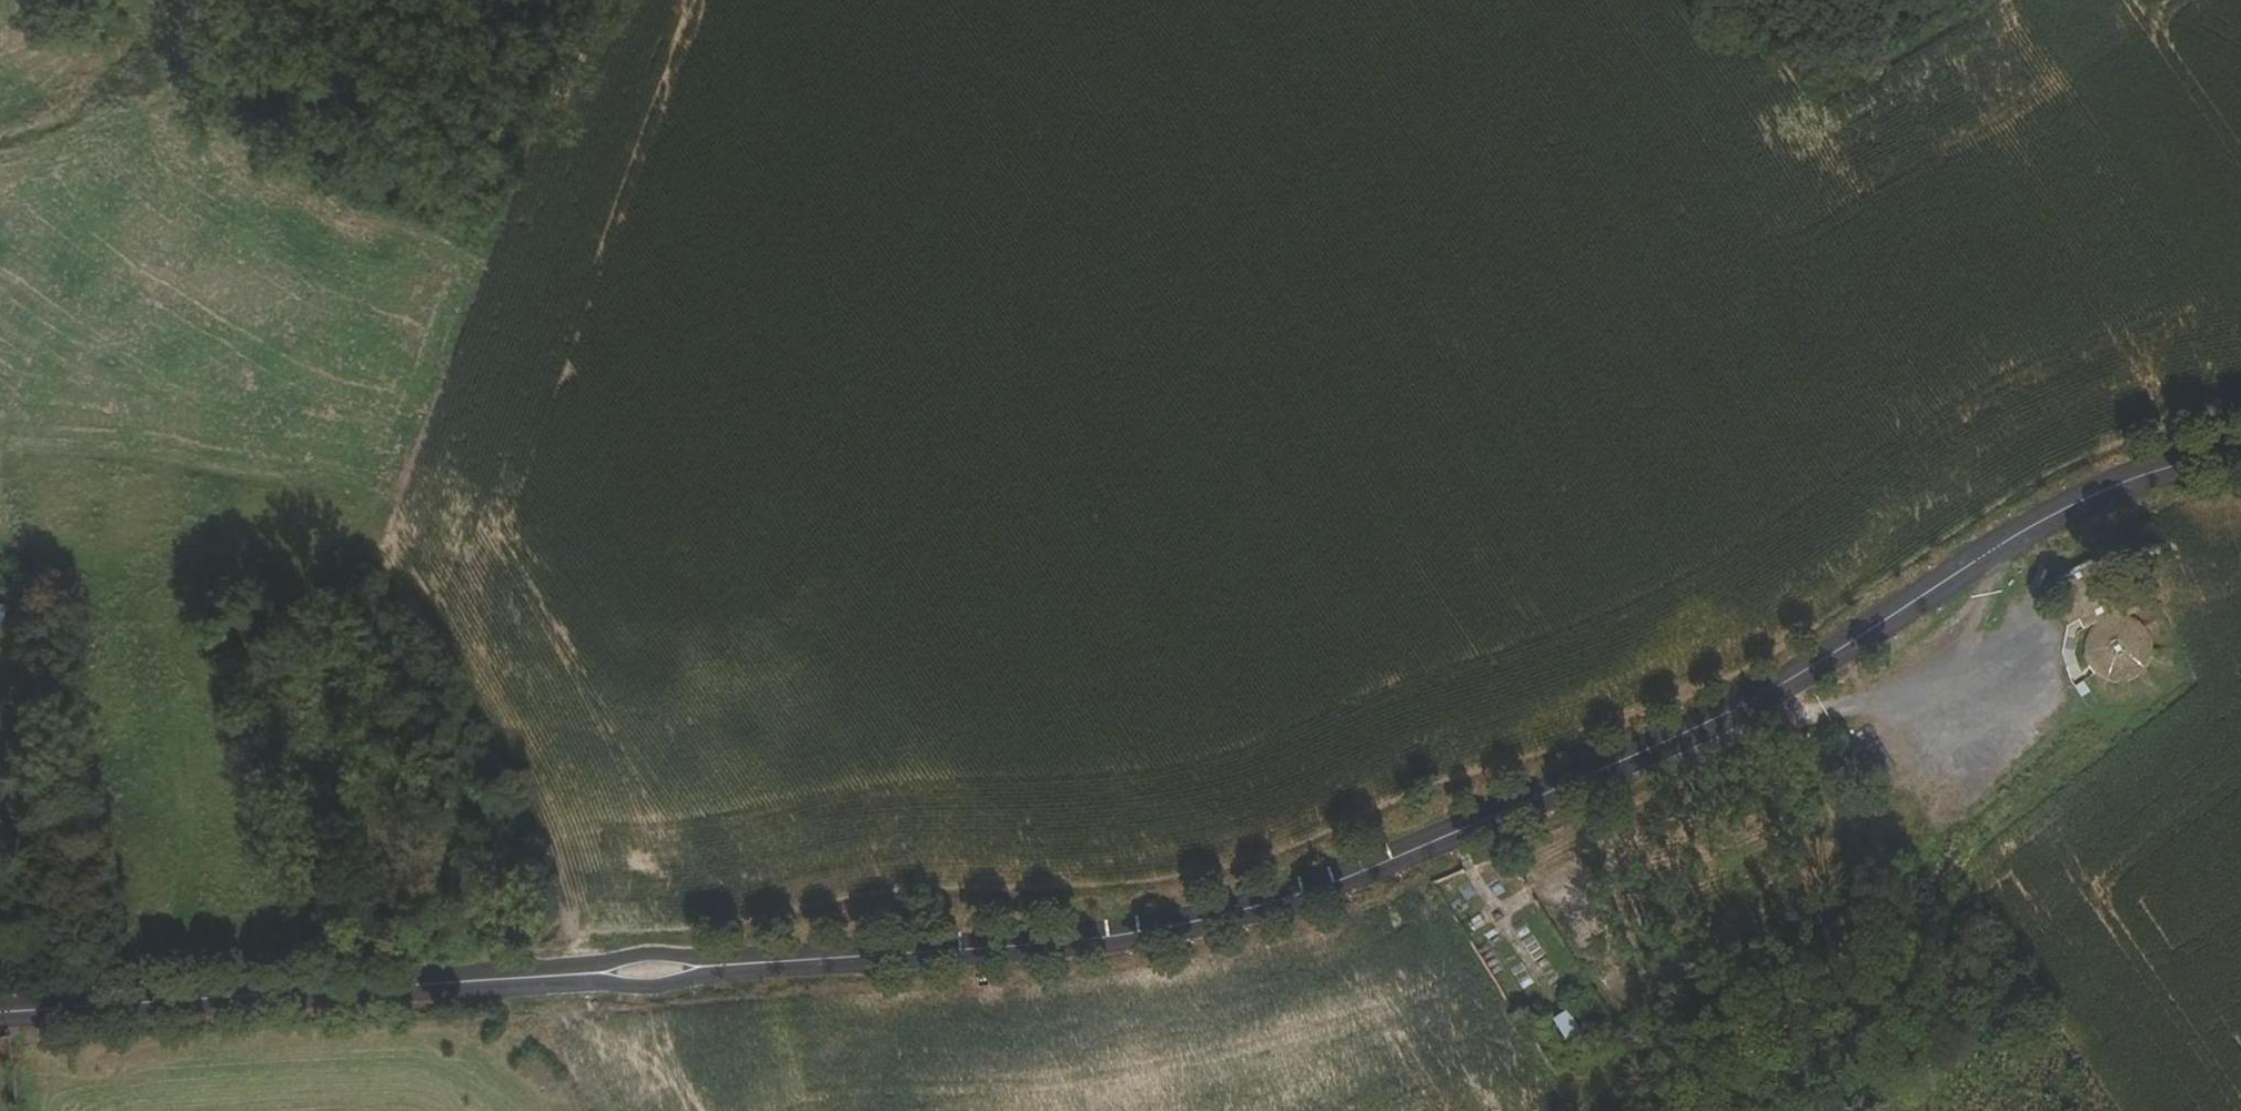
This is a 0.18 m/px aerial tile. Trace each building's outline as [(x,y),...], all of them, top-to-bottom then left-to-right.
[(1552,1021),(1566,1044),(1582,1034),(1568,1011),(1552,1021)]
